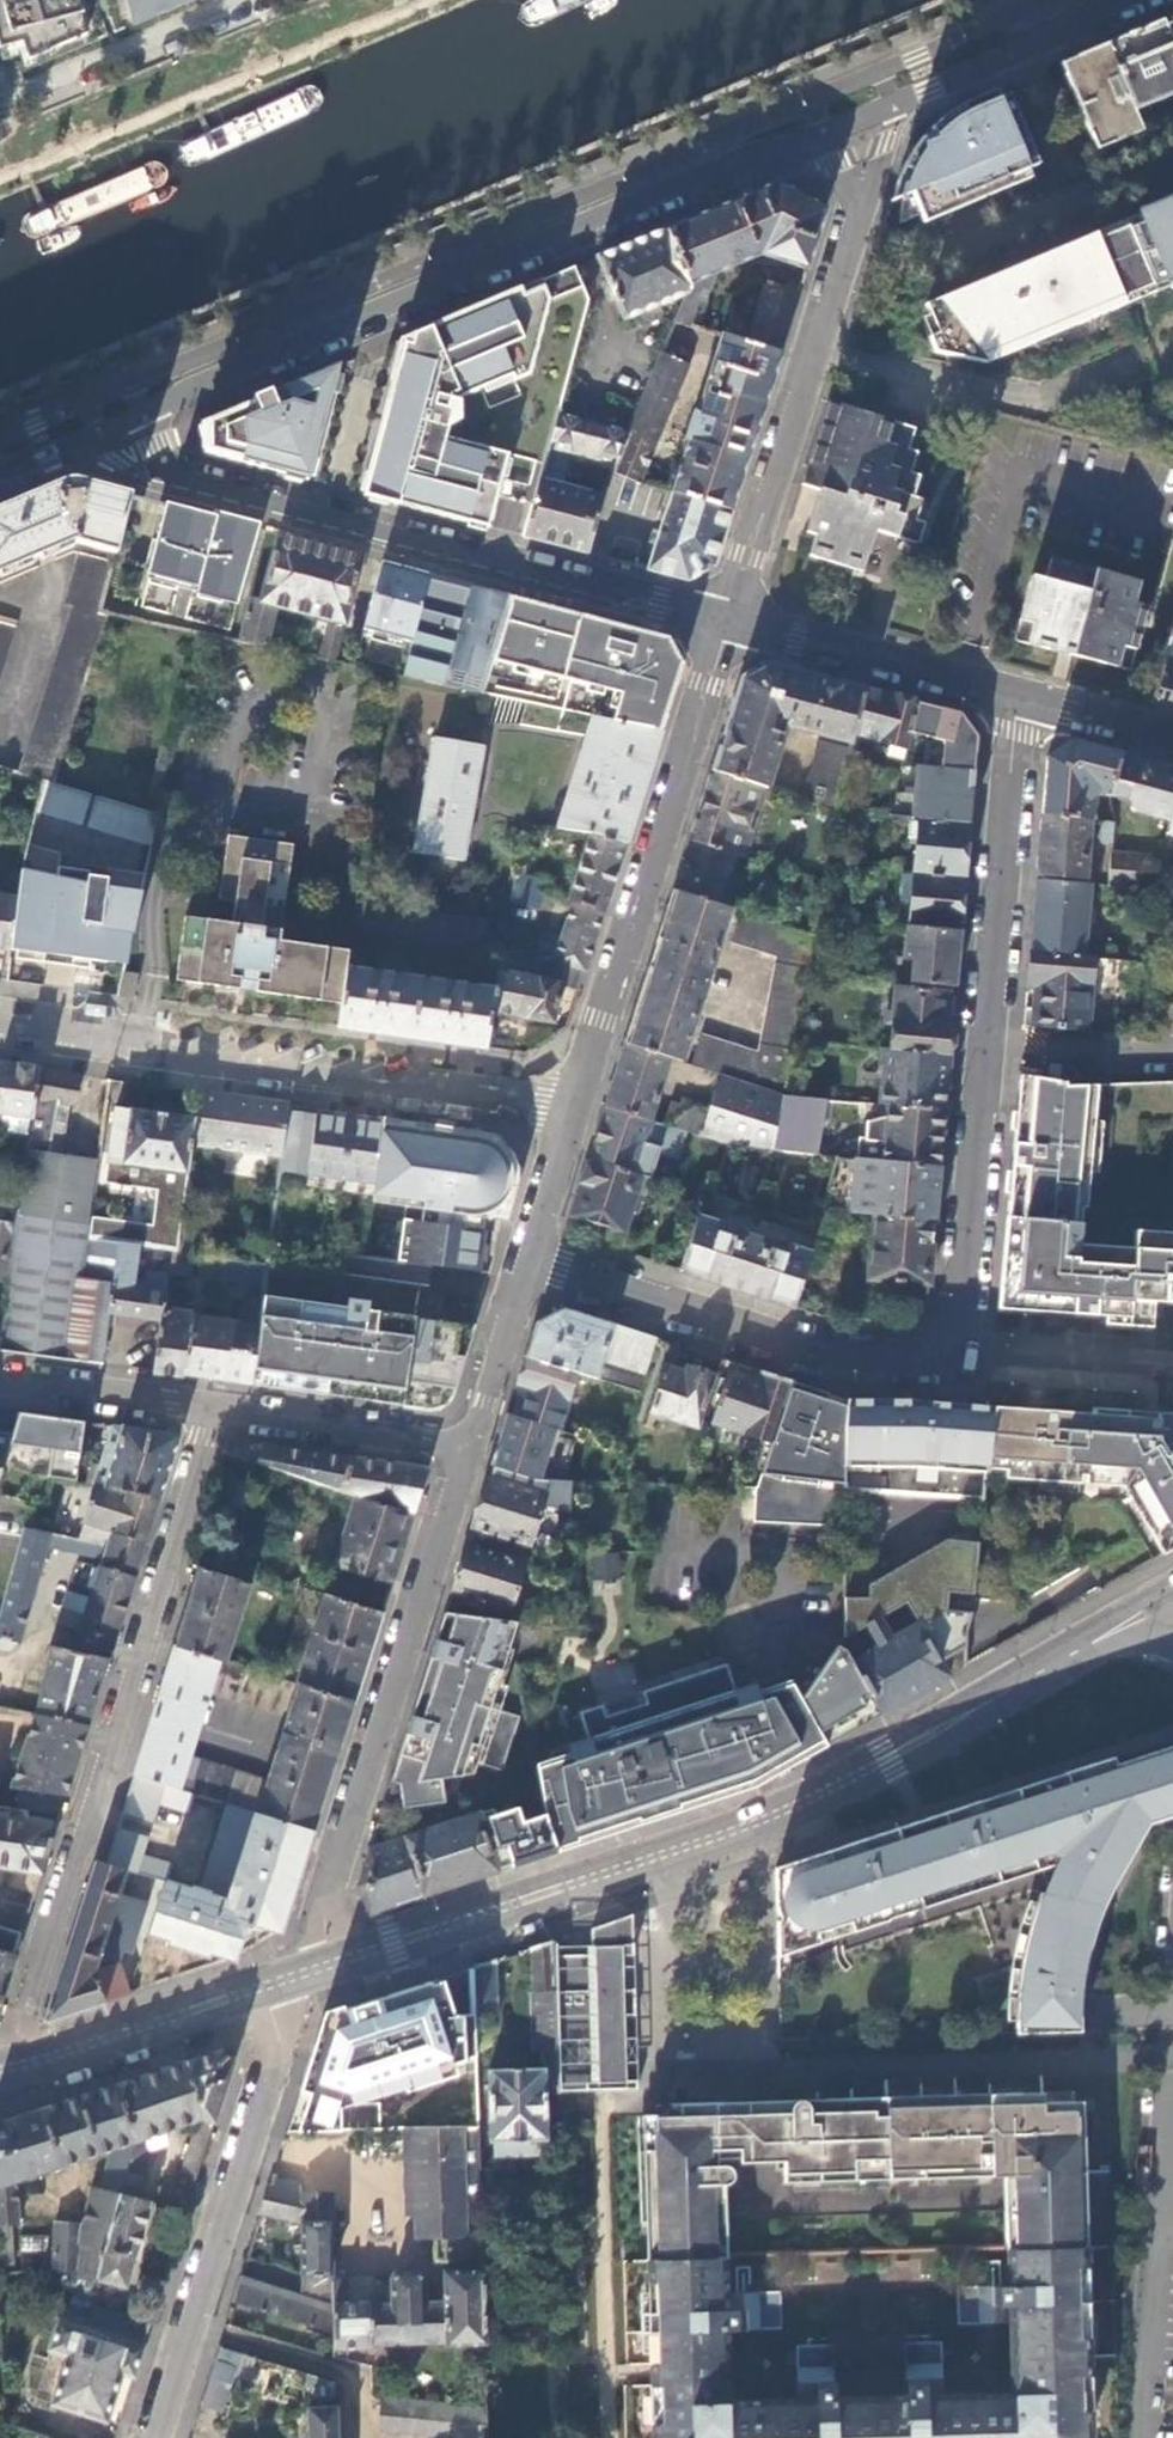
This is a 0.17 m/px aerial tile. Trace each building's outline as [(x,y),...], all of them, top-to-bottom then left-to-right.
[(22,44),(26,61),(51,51),(86,36),(76,0),(0,0),(0,50),(22,44)] [(195,0),(126,0),(133,26),(195,0)] [(1163,17),(1105,41),(1135,108),(1172,93),(1172,44),(1165,22),(1163,17)] [(1165,22),(1172,44),(1172,20),(1165,22)] [(1135,108),(1105,41),(1060,61),(1097,148),(1143,129),(1135,108)] [(51,51),(26,61),(29,70),(55,60),(51,51)] [(1011,102),(1001,106),(991,111),(975,118),(967,122),(961,125),(953,130),(945,136),(936,145),(929,153),(923,160),(919,166),(913,180),(910,189),(909,193),(908,194),(908,198),(906,204),(906,207),(906,212),(906,224),(906,228),(1040,170),(1011,102)] [(756,256),(805,270),(824,209),(775,183),(665,229),(688,285),(684,296),(673,321),(692,327),(697,329),(715,273),(756,256)] [(1132,214),(1134,219),(1163,285),(1172,281),(1172,196),(1132,214)] [(992,361),(1163,285),(1134,219),(1031,267),(999,280),(996,274),(928,304),(926,304),(938,332),(947,353),(992,361)] [(688,285),(665,229),(595,259),(622,322),(639,315),(642,321),(649,324),(657,321),(659,312),(657,307),(684,296),(688,285)] [(573,268),(406,339),(365,496),(490,529),(499,498),(533,505),(540,480),(541,474),(547,451),(556,415),(586,300),(573,268)] [(757,307),(790,317),(797,296),(763,286),(757,307)] [(790,317),(757,307),(751,325),(784,336),(790,317)] [(745,344),(778,355),(784,336),(751,325),(745,344)] [(710,341),(713,334),(697,329),(692,327),(689,339),(703,344),(704,339),(710,341)] [(670,492),(729,511),(778,355),(745,344),(719,336),(696,413),(691,412),(682,441),(686,442),(670,492)] [(688,350),(665,340),(660,354),(688,365),(692,356),(688,350)] [(688,365),(660,354),(635,413),(662,424),(688,365)] [(308,481),(336,368),(203,424),(204,453),(308,481)] [(909,436),(825,408),(801,488),(817,493),(804,533),(813,536),(806,556),(857,573),(870,534),(911,547),(918,527),(909,524),(916,505),(908,502),(915,481),(905,478),(911,458),(902,456),(909,436)] [(662,424),(635,413),(627,433),(612,468),(611,471),(638,481),(662,424)] [(612,468),(627,433),(556,415),(547,451),(557,453),(612,468)] [(551,477),(557,453),(547,451),(541,474),(551,477)] [(533,505),(525,538),(585,554),(600,496),(540,480),(533,505)] [(52,782),(106,612),(98,611),(128,495),(76,482),(71,481),(66,481),(61,482),(0,508),(0,572),(71,542),(95,548),(93,557),(77,553),(64,604),(71,606),(18,772),(43,780),(52,782)] [(670,492),(645,570),(686,580),(712,566),(729,511),(670,492)] [(258,529),(226,521),(225,525),(165,509),(152,562),(148,577),(193,588),(192,589),(239,601),(258,529)] [(333,660),(361,556),(279,534),(260,600),(249,597),(244,615),(238,640),(265,646),(274,606),(328,620),(318,657),(333,660)] [(885,583),(894,564),(872,553),(863,572),(885,583)] [(1012,643),(1128,673),(1145,609),(1131,605),(1137,583),(1048,559),(1042,581),(1028,578),(1012,643)] [(410,642),(427,573),(379,561),(361,629),(410,642)] [(443,683),(467,584),(427,573),(410,642),(402,675),(443,683)] [(481,691),(507,595),(467,584),(443,683),(467,689),(481,691)] [(527,612),(529,600),(507,595),(481,691),(524,700),(552,706),(577,621),(572,620),(575,613),(547,605),(543,616),(527,612)] [(14,625),(0,621),(0,671),(14,625)] [(589,714),(660,729),(681,662),(668,637),(607,621),(605,629),(577,621),(552,706),(589,714)] [(741,676),(711,772),(765,789),(767,790),(787,727),(849,744),(851,736),(863,687),(767,663),(741,676)] [(1153,703),(1172,708),(1172,677),(1161,674),(1153,703)] [(918,702),(863,687),(851,736),(857,737),(906,749),(910,736),(918,702)] [(588,833),(624,844),(660,729),(589,714),(579,746),(519,728),(524,700),(481,691),(467,689),(458,740),(431,736),(411,850),(431,854),(428,875),(511,889),(523,821),(588,833)] [(847,752),(846,759),(851,761),(853,754),(857,737),(851,736),(849,744),(847,752)] [(974,771),(977,741),(910,736),(906,749),(902,765),(922,767),(974,771)] [(1046,758),(1041,816),(1089,819),(1092,819),(1093,802),(1090,797),(1093,794),(1106,796),(1119,754),(1071,742),(1046,758)] [(833,811),(846,759),(847,752),(819,744),(814,768),(799,800),(833,811)] [(900,770),(902,765),(853,754),(851,761),(880,771),(900,770)] [(1119,754),(1106,796),(1130,802),(1129,808),(1133,812),(1169,822),(1172,809),(1172,768),(1119,754)] [(969,826),(974,771),(922,767),(920,787),(928,788),(926,803),(925,821),(969,826)] [(711,772),(689,840),(734,854),(744,857),(765,789),(711,772)] [(89,793),(52,782),(43,780),(36,801),(34,811),(80,824),(89,793)] [(90,793),(52,782),(89,793),(90,793)] [(95,794),(95,795),(96,795),(158,812),(95,794)] [(96,795),(95,795),(86,825),(150,844),(158,812),(96,795)] [(918,821),(925,821),(926,803),(920,803),(918,821)] [(1041,816),(1036,875),(1083,879),(1089,819),(1041,816)] [(1112,844),(1115,821),(1093,819),(1089,841),(1112,844)] [(964,879),(969,826),(925,821),(918,821),(918,823),(916,838),(913,874),(964,879)] [(907,837),(916,838),(918,823),(908,822),(907,837)] [(570,902),(602,912),(624,844),(588,833),(568,901),(570,902)] [(345,968),(347,949),(279,940),(292,844),(229,835),(220,899),(236,901),(233,925),(185,918),(177,972),(184,981),(228,987),(244,973),(257,976),(255,991),(332,1002),(342,992),(345,968)] [(689,840),(673,891),(718,905),(734,854),(689,840)] [(57,869),(59,854),(26,841),(23,856),(17,896),(10,949),(46,954),(94,960),(94,951),(126,954),(143,876),(106,872),(106,867),(87,866),(86,872),(57,869)] [(1122,887),(1126,855),(1110,853),(1108,886),(1122,887)] [(1138,889),(1142,856),(1126,855),(1122,887),(1138,889)] [(1155,874),(1160,858),(1142,856),(1138,889),(1151,890),(1155,874)] [(911,903),(913,874),(901,873),(898,901),(911,903)] [(960,925),(964,879),(913,874),(911,903),(909,921),(960,925)] [(1172,895),(1172,878),(1155,874),(1151,890),(1166,894),(1172,895)] [(511,903),(540,906),(543,878),(514,875),(511,903)] [(1036,880),(1030,952),(1083,957),(1089,885),(1036,880)] [(673,891),(624,1045),(670,1059),(681,1063),(729,909),(718,905),(673,891)] [(10,949),(17,896),(0,893),(0,947),(10,949)] [(488,917),(355,897),(350,929),(483,949),(488,917)] [(551,957),(584,969),(602,912),(570,902),(559,936),(542,932),(534,955),(551,957)] [(806,972),(813,936),(739,912),(729,943),(775,958),(758,1055),(700,1036),(690,1066),(721,1076),(783,1095),(793,1040),(806,972)] [(955,985),(959,932),(907,928),(904,959),(912,960),(910,982),(955,985)] [(1025,1009),(1023,1027),(1027,1027),(1087,1032),(1094,958),(1083,957),(1030,952),(1028,978),(1034,979),(1032,1010),(1025,1009)] [(507,963),(499,961),(494,989),(491,1010),(553,1022),(560,980),(505,970),(507,963)] [(342,992),(337,1025),(356,1028),(458,1042),(484,1045),(491,1010),(494,989),(345,968),(342,992)] [(122,971),(117,995),(133,997),(138,974),(122,971)] [(240,998),(238,1012),(242,1012),(253,1014),(255,991),(257,976),(244,973),(228,987),(240,998)] [(948,1053),(951,1027),(944,1026),(948,993),(894,987),(892,1010),(886,1010),(885,1024),(891,1025),(888,1048),(935,1052),(948,1053)] [(624,1045),(604,1107),(650,1122),(670,1059),(624,1045)] [(878,1048),(877,1063),(880,1063),(876,1105),(887,1106),(943,1111),(946,1083),(933,1081),(935,1052),(888,1048),(878,1048)] [(948,1053),(935,1052),(933,1081),(946,1083),(948,1053)] [(0,1064),(0,1113),(32,1117),(38,1069),(5,1064),(0,1064)] [(18,1209),(17,1215),(86,1225),(88,1216),(96,1159),(48,1152),(51,1130),(63,1132),(67,1104),(75,1100),(78,1075),(68,1073),(38,1069),(32,1117),(29,1136),(18,1209)] [(1000,1289),(1040,1292),(1038,1310),(1131,1316),(1132,1299),(1172,1302),(1172,1082),(1064,1085),(1064,1082),(1019,1075),(1011,1166),(1017,1167),(1016,1182),(1009,1182),(1000,1289)] [(783,1096),(783,1095),(721,1076),(710,1110),(695,1105),(688,1134),(719,1144),(773,1151),(783,1096)] [(246,1098),(199,1092),(195,1118),(193,1132),(223,1137),(221,1149),(280,1157),(286,1111),(287,1104),(246,1098)] [(857,1122),(859,1103),(783,1096),(773,1151),(826,1157),(828,1147),(816,1146),(822,1108),(829,1109),(828,1119),(857,1122)] [(688,1134),(695,1105),(682,1101),(672,1129),(683,1132),(688,1134)] [(939,1166),(943,1111),(887,1106),(886,1125),(867,1123),(865,1141),(859,1140),(857,1159),(939,1166)] [(650,1122),(604,1107),(587,1161),(642,1179),(649,1181),(659,1150),(676,1155),(683,1132),(672,1129),(650,1122)] [(193,1132),(195,1118),(128,1109),(128,1110),(115,1108),(104,1182),(149,1189),(144,1224),(88,1216),(86,1225),(85,1238),(118,1243),(139,1246),(177,1251),(193,1132)] [(308,1114),(286,1111),(280,1157),(278,1171),(306,1175),(314,1115),(308,1114)] [(0,1113),(0,1131),(29,1136),(32,1117),(0,1113)] [(479,1139),(314,1115),(306,1175),(340,1180),(374,1185),(405,1190),(404,1201),(404,1207),(421,1209),(419,1222),(403,1219),(398,1261),(478,1273),(487,1232),(475,1230),(478,1217),(482,1217),(487,1215),(496,1210),(499,1206),(503,1202),(506,1198),(510,1189),(510,1184),(511,1179),(511,1174),(510,1169),(508,1164),(506,1160),(504,1155),(501,1151),(497,1148),(493,1145),(489,1142),(484,1140),(479,1139)] [(934,1221),(939,1166),(857,1159),(835,1157),(819,1211),(873,1216),(934,1221)] [(642,1179),(587,1161),(571,1213),(573,1217),(625,1235),(642,1179)] [(1017,1167),(1011,1166),(1009,1182),(1016,1182),(1017,1167)] [(340,1180),(306,1175),(305,1186),(338,1191),(340,1180)] [(374,1185),(340,1180),(338,1191),(372,1196),(374,1185)] [(404,1201),(405,1190),(374,1185),(372,1196),(404,1201)] [(18,1209),(0,1207),(0,1280),(8,1282),(17,1215),(18,1209)] [(17,1215),(8,1282),(3,1316),(0,1336),(0,1349),(68,1358),(85,1238),(86,1225),(17,1215)] [(928,1285),(934,1221),(873,1216),(868,1280),(928,1285)] [(680,1270),(794,1307),(810,1254),(696,1218),(680,1270)] [(68,1358),(101,1363),(108,1314),(118,1243),(85,1238),(68,1358)] [(139,1246),(118,1243),(108,1314),(162,1321),(164,1308),(166,1291),(151,1289),(133,1286),(139,1246)] [(210,1280),(213,1256),(202,1254),(198,1278),(210,1280)] [(263,1284),(265,1263),(254,1261),(251,1283),(253,1283),(263,1284)] [(166,1291),(168,1277),(153,1275),(151,1289),(166,1291)] [(251,1300),(260,1301),(261,1295),(263,1284),(253,1283),(251,1300)] [(374,1308),(414,1314),(418,1289),(378,1283),(374,1308)] [(367,1301),(347,1298),(343,1327),(297,1321),(300,1300),(261,1295),(260,1301),(251,1369),(403,1390),(413,1318),(414,1316),(366,1309),(367,1301)] [(184,1374),(249,1384),(251,1369),(260,1301),(251,1300),(243,1298),(239,1322),(196,1316),(196,1312),(193,1312),(184,1374)] [(536,1322),(525,1357),(576,1373),(638,1392),(642,1380),(600,1366),(602,1360),(644,1374),(657,1337),(563,1306),(536,1322)] [(154,1370),(184,1374),(193,1312),(164,1308),(162,1321),(154,1370)] [(472,1326),(413,1318),(403,1390),(401,1405),(422,1408),(429,1408),(435,1407),(441,1405),(446,1400),(450,1395),(472,1326)] [(525,1357),(517,1383),(524,1385),(515,1416),(556,1429),(558,1430),(576,1373),(525,1357)] [(650,1412),(697,1427),(713,1376),(685,1366),(683,1373),(665,1367),(650,1412)] [(403,1390),(251,1369),(249,1384),(401,1405),(403,1390)] [(790,1380),(767,1372),(764,1382),(727,1370),(710,1422),(770,1441),(790,1380)] [(755,1486),(754,1519),(844,1521),(845,1490),(845,1426),(847,1406),(823,1398),(825,1391),(808,1386),(790,1380),(770,1441),(755,1486)] [(845,1490),(982,1500),(985,1469),(988,1438),(991,1407),(914,1399),(848,1399),(847,1406),(845,1426),(845,1490)] [(985,1469),(1037,1475),(1037,1483),(1077,1487),(1078,1478),(1130,1484),(1168,1550),(1172,1547),(1172,1420),(1016,1409),(991,1407),(988,1438),(985,1469)] [(85,1422),(19,1413),(12,1433),(4,1462),(0,1476),(0,1496),(25,1501),(36,1476),(77,1481),(85,1422)] [(508,1414),(491,1465),(535,1479),(540,1479),(556,1429),(515,1416),(508,1414)] [(177,1434),(110,1424),(107,1432),(97,1464),(90,1484),(93,1485),(157,1500),(177,1434)] [(0,1431),(0,1476),(4,1462),(12,1433),(0,1431)] [(341,1490),(349,1457),(226,1440),(222,1452),(239,1458),(341,1490)] [(239,1458),(222,1452),(213,1479),(230,1485),(239,1458)] [(355,1494),(413,1513),(427,1468),(349,1457),(341,1490),(355,1494)] [(487,1477),(471,1529),(497,1537),(499,1531),(531,1541),(545,1495),(487,1477)] [(133,1577),(157,1500),(93,1485),(80,1524),(82,1525),(81,1528),(108,1536),(106,1543),(100,1559),(98,1566),(133,1577)] [(333,1563),(391,1581),(413,1513),(355,1494),(333,1563)] [(23,1526),(0,1604),(0,1636),(18,1640),(46,1547),(100,1559),(106,1543),(78,1538),(23,1526)] [(108,1536),(81,1528),(78,1538),(106,1543),(108,1536)] [(966,1631),(972,1611),(978,1542),(948,1539),(870,1583),(869,1597),(844,1597),(844,1636),(866,1624),(879,1645),(851,1661),(845,1649),(837,1645),(801,1697),(828,1744),(916,1694),(949,1675),(940,1659),(965,1645),(966,1631)] [(466,1544),(451,1592),(510,1610),(525,1564),(466,1544)] [(592,1554),(590,1576),(618,1579),(620,1556),(592,1554)] [(79,1627),(115,1635),(133,1577),(98,1566),(97,1571),(76,1565),(60,1622),(68,1624),(79,1627)] [(224,1659),(248,1581),(198,1565),(174,1643),(220,1658),(224,1659)] [(325,1593),(352,1601),(357,1586),(330,1577),(325,1593)] [(276,1643),(295,1582),(288,1580),(269,1640),(276,1643)] [(297,1682),(353,1700),(382,1611),(352,1601),(325,1593),(323,1592),(295,1682),(297,1682)] [(520,1717),(490,1708),(517,1622),(512,1621),(445,1611),(391,1782),(400,1785),(403,1808),(445,1802),(441,1778),(462,1775),(467,1760),(503,1772),(520,1717)] [(79,1627),(68,1624),(66,1631),(76,1634),(79,1627)] [(115,1635),(79,1627),(76,1634),(74,1641),(72,1649),(71,1650),(108,1659),(110,1650),(115,1635)] [(209,1691),(220,1658),(174,1643),(133,1774),(179,1789),(190,1755),(209,1691)] [(87,1724),(108,1659),(71,1650),(72,1649),(49,1644),(34,1712),(35,1713),(87,1724)] [(295,1682),(224,1659),(220,1658),(209,1691),(287,1716),(297,1682),(295,1682)] [(724,1663),(577,1712),(586,1738),(565,1744),(568,1752),(535,1763),(548,1814),(557,1851),(755,1785),(812,1753),(828,1744),(801,1697),(791,1679),(755,1690),(753,1682),(732,1689),(724,1663)] [(257,1812),(312,1830),(353,1700),(297,1682),(287,1716),(267,1779),(257,1812)] [(66,1794),(87,1724),(35,1713),(11,1786),(19,1787),(66,1794)] [(849,1935),(884,1923),(881,1913),(1006,1871),(1014,1858),(1026,1865),(1033,1851),(1058,1865),(1045,1896),(1037,1894),(1026,1928),(1014,1990),(1013,2031),(1013,2034),(1075,2032),(1078,1978),(1086,1940),(1098,1909),(1091,1907),(1096,1895),(1132,1829),(1172,1815),(1172,1756),(1171,1757),(1168,1747),(1101,1770),(1098,1762),(1059,1775),(1049,1786),(1042,1781),(1032,1792),(1025,1787),(1015,1798),(1008,1792),(998,1804),(991,1798),(980,1809),(974,1804),(772,1869),(773,1964),(817,1945),(813,1936),(846,1925),(849,1935)] [(267,1779),(190,1755),(179,1789),(192,1793),(225,1803),(257,1812),(267,1779)] [(192,1793),(179,1789),(133,1774),(121,1810),(152,1820),(158,1802),(186,1811),(192,1793)] [(19,1787),(16,1805),(60,1812),(66,1794),(19,1787)] [(279,1923),(283,1924),(312,1830),(257,1812),(225,1803),(198,1888),(191,1886),(191,1889),(165,1881),(163,1881),(147,1931),(166,1937),(164,1941),(208,1955),(210,1950),(230,1957),(231,1954),(235,1954),(244,1923),(250,1925),(252,1921),(277,1929),(279,1923)] [(0,1805),(0,1814),(26,1818),(28,1809),(0,1805)] [(425,1895),(557,1851),(548,1814),(524,1822),(521,1810),(498,1817),(494,1808),(479,1813),(409,1836),(405,1838),(425,1895)] [(42,1871),(57,1822),(26,1818),(0,1814),(0,1865),(42,1871)] [(406,1828),(378,1823),(358,1885),(371,1913),(425,1895),(405,1838),(409,1836),(406,1828)] [(125,1869),(163,1881),(165,1881),(170,1862),(142,1853),(147,1837),(117,1826),(106,1863),(125,1869)] [(106,1863),(95,1859),(44,2017),(47,2019),(129,1991),(119,1962),(123,1948),(102,1941),(117,1894),(125,1869),(106,1863)] [(142,1903),(117,1894),(102,1941),(123,1948),(128,1950),(142,1903)] [(631,1916),(589,1930),(592,1956),(552,1960),(553,1978),(556,1978),(559,2093),(636,2091),(636,2082),(625,2083),(623,2018),(634,2018),(633,1991),(622,1991),(621,1957),(632,1957),(631,1916)] [(22,1932),(0,1925),(0,1948),(16,1953),(22,1932)] [(542,2051),(542,2070),(487,2072),(489,2143),(492,2142),(492,2158),(543,2157),(543,2140),(547,2140),(545,2094),(559,2094),(559,2093),(556,1978),(553,1978),(552,1960),(552,1942),(531,1949),(532,1993),(530,1993),(531,2052),(542,2051)] [(16,1953),(0,1948),(0,2004),(16,1953)] [(495,1961),(468,1969),(471,2015),(495,2014),(495,1961)] [(467,2016),(452,2016),(439,1979),(329,2017),(289,2132),(342,2130),(344,2106),(372,2103),(407,2091),(408,2094),(459,2080),(466,2072),(469,2063),(468,2040),(467,2016)] [(219,2051),(187,2062),(198,2118),(213,2123),(232,2064),(219,2051)] [(187,2062),(112,2087),(132,2146),(119,2197),(134,2199),(146,2151),(160,2147),(164,2143),(164,2131),(194,2121),(176,2179),(170,2177),(168,2187),(158,2186),(154,2203),(157,2203),(186,2208),(213,2123),(198,2118),(187,2062)] [(9,2263),(8,2225),(16,2225),(14,2188),(9,2182),(109,2150),(99,2190),(91,2188),(82,2225),(54,2224),(51,2268),(97,2281),(97,2279),(119,2197),(132,2146),(112,2087),(6,2123),(0,2123),(0,2264),(9,2263)] [(1019,2094),(888,2098),(890,2170),(990,2166),(991,2176),(1006,2175),(1008,2248),(1086,2246),(1083,2137),(1072,2137),(1071,2092),(1038,2093),(1039,2102),(1019,2103),(1019,2094)] [(890,2170),(888,2098),(851,2099),(850,2104),(823,2105),(816,2113),(816,2124),(807,2124),(806,2107),(805,2105),(804,2104),(802,2102),(800,2101),(799,2101),(797,2101),(794,2102),(792,2103),(790,2105),(789,2107),(789,2111),(721,2113),(714,2113),(713,2103),(679,2104),(679,2115),(642,2116),(645,2168),(650,2261),(715,2260),(714,2221),(724,2220),(723,2184),(725,2184),(726,2183),(728,2182),(730,2178),(731,2176),(731,2173),(731,2171),(730,2170),(729,2169),(727,2168),(727,2164),(784,2162),(784,2183),(855,2180),(854,2172),(890,2170)] [(441,2127),(404,2129),(402,2215),(408,2246),(485,2244),(491,2197),(494,2167),(477,2171),(475,2129),(441,2127)] [(301,2194),(268,2187),(259,2214),(301,2223),(331,2222),(331,2194),(301,2194)] [(134,2199),(119,2197),(97,2279),(124,2287),(132,2258),(134,2258),(148,2202),(134,2199)] [(332,2275),(332,2272),(331,2222),(301,2223),(299,2275),(332,2275)] [(1010,2288),(993,2289),(994,2324),(1010,2324),(1011,2396),(942,2400),(942,2380),(906,2381),(906,2400),(835,2403),(834,2382),(797,2383),(797,2404),(731,2406),(728,2331),(745,2331),(745,2293),(727,2293),(726,2260),(715,2260),(650,2261),(622,2262),(629,2437),(1119,2437),(1115,2251),(1112,2251),(1112,2247),(1106,2247),(1106,2246),(1086,2246),(1008,2248),(1010,2288)] [(484,2343),(481,2270),(443,2272),(444,2304),(422,2304),(422,2276),(417,2272),(396,2272),(391,2279),(391,2305),(368,2306),(368,2303),(348,2304),(347,2272),(332,2272),(332,2275),(334,2334),(334,2348),(345,2347),(369,2347),(369,2343),(445,2341),(445,2344),(484,2343)] [(232,2302),(334,2334),(332,2275),(299,2275),(299,2295),(239,2276),(232,2302)] [(959,2325),(975,2325),(974,2289),(958,2290),(959,2325)] [(994,2324),(993,2289),(974,2289),(975,2325),(994,2324)] [(762,2293),(745,2293),(745,2331),(763,2330),(762,2293)] [(782,2293),(762,2293),(763,2330),(783,2330),(782,2293)] [(143,2344),(149,2325),(90,2306),(86,2325),(143,2344)] [(65,2406),(84,2329),(58,2322),(35,2397),(65,2406)] [(133,2377),(142,2346),(84,2329),(65,2406),(101,2417),(117,2373),(133,2377)] [(906,2344),(906,2362),(941,2361),(940,2343),(906,2344)] [(796,2347),(796,2365),(833,2364),(833,2346),(796,2347)] [(345,2361),(345,2347),(334,2348),(334,2358),(345,2361)] [(287,2368),(234,2352),(229,2369),(282,2385),(287,2368)] [(906,2362),(906,2381),(942,2380),(941,2361),(906,2362)] [(796,2365),(797,2383),(834,2382),(833,2364),(796,2365)] [(305,2437),(337,2437),(335,2384),(305,2374),(305,2437)] [(443,2437),(487,2437),(486,2409),(380,2397),(377,2431),(443,2437)]
